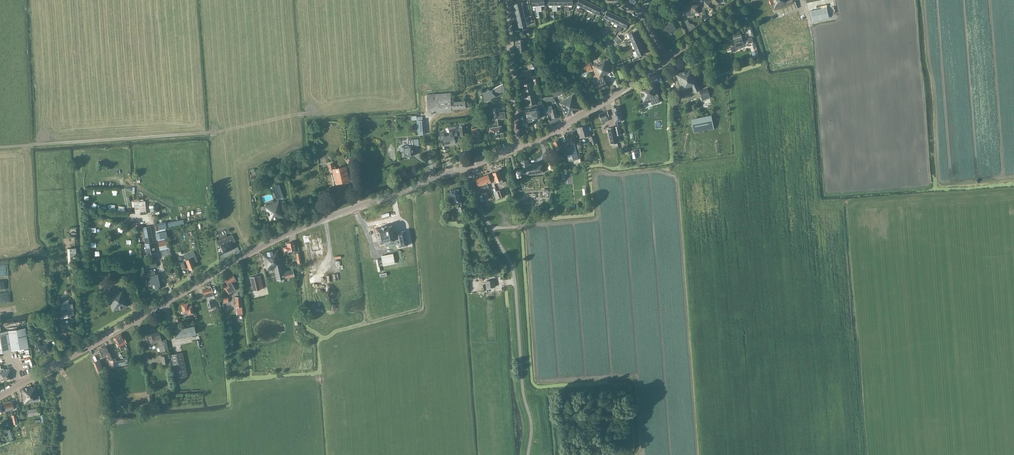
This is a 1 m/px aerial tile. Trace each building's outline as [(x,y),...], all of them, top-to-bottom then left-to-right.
[(585,0),(582,6),(588,9),(591,3),(585,0)] [(704,6),(701,6),(702,15),(705,15),(705,9),(712,8),(712,6),(712,4),(712,0),(711,0),(707,0),(704,1),(704,6)] [(798,8),(795,0),(770,0),(773,11),(774,13),(779,11),(780,14),(798,8)] [(591,3),(588,9),(591,11),(590,13),(588,17),(590,18),(596,5),(591,3)] [(596,5),(590,18),(592,19),(594,15),(595,13),(599,14),(602,8),(596,5)] [(691,8),(686,8),(686,16),(695,15),(695,13),(699,13),(699,15),(702,15),(701,6),(699,6),(699,5),(691,5),(691,8)] [(812,22),(829,18),(826,7),(810,11),(812,22)] [(681,11),(681,10),(671,17),(674,20),(681,15),(681,11)] [(607,26),(613,13),(607,11),(604,17),(607,18),(606,21),(604,25),(607,26)] [(615,22),(618,16),(613,13),(607,26),(609,27),(611,24),(612,21),(615,22)] [(618,31),(623,18),(618,16),(615,22),(618,24),(616,27),(615,30),(618,31)] [(526,20),(518,21),(520,27),(527,26),(526,22),(533,21),(532,18),(528,19),(526,20)] [(626,27),(629,21),(623,18),(618,31),(620,32),(623,26),(626,27)] [(672,28),(674,26),(671,22),(662,29),(667,35),(674,30),(672,28)] [(628,41),(631,40),(638,37),(635,31),(629,34),(630,37),(627,39),(624,40),(625,43),(628,41)] [(730,47),(732,52),(737,51),(736,49),(745,47),(743,43),(746,42),(747,44),(754,42),(752,37),(743,40),(741,33),(732,36),(735,46),(730,47)] [(525,39),(526,39),(526,35),(519,35),(520,39),(517,39),(517,46),(518,46),(519,52),(526,51),(525,39)] [(618,36),(614,40),(616,42),(614,44),(616,46),(622,40),(618,36)] [(634,45),(640,42),(638,37),(631,40),(634,45)] [(636,51),(642,48),(640,42),(634,45),(636,51)] [(631,56),(637,53),(638,56),(645,54),(642,48),(636,51),(633,52),(630,53),(631,56)] [(609,68),(612,67),(608,59),(593,66),(598,78),(600,77),(601,80),(594,84),(598,91),(608,86),(604,78),(602,76),(608,73),(607,73),(610,71),(609,68)] [(531,76),(530,70),(530,68),(533,66),(532,63),(527,66),(528,69),(529,70),(521,71),(522,77),(531,76)] [(693,92),(700,89),(691,68),(676,75),(682,91),(686,89),(687,90),(692,88),(693,92)] [(526,105),(536,103),(532,82),(522,83),(525,99),(523,100),(524,105),(526,104),(526,105)] [(504,91),(503,84),(492,89),(493,90),(490,91),(490,90),(483,94),(484,102),(496,96),(496,95),(504,91)] [(639,88),(643,101),(644,103),(659,98),(654,84),(650,85),(650,84),(639,88)] [(560,87),(552,91),(555,97),(557,95),(559,99),(563,96),(561,93),(563,92),(560,87)] [(702,98),(709,96),(707,88),(699,91),(702,98)] [(427,95),(427,98),(428,111),(466,108),(465,101),(451,102),(451,93),(427,95)] [(559,102),(559,103),(567,117),(581,109),(573,95),(565,99),(559,102)] [(501,119),(507,118),(505,104),(498,106),(498,107),(493,108),(495,118),(491,119),(492,127),(490,127),(491,134),(503,132),(501,119)] [(530,108),(526,109),(528,120),(540,117),(545,116),(543,106),(538,107),(538,105),(530,106),(530,108)] [(552,106),(546,107),(547,110),(548,114),(551,113),(552,118),(558,117),(556,108),(552,109),(552,106)] [(620,107),(612,109),(616,125),(615,125),(615,128),(616,134),(622,133),(620,126),(618,126),(618,121),(623,120),(620,107)] [(607,117),(609,116),(607,111),(599,114),(602,123),(608,120),(607,117)] [(418,135),(425,134),(424,115),(416,116),(418,135)] [(694,132),(714,128),(711,115),(691,119),(694,132)] [(580,138),(591,135),(588,125),(577,128),(580,138)] [(614,127),(608,129),(611,144),(617,143),(615,135),(615,134),(614,127)] [(481,139),(482,139),(481,128),(472,129),(472,131),(473,140),(479,139),(479,140),(481,140),(481,139)] [(575,144),(579,143),(577,135),(576,135),(574,131),(564,135),(565,138),(565,139),(567,146),(568,146),(571,154),(573,160),(579,159),(575,144)] [(456,143),(460,142),(459,135),(457,136),(456,132),(450,133),(450,135),(445,136),(443,132),(440,133),(441,135),(439,136),(441,141),(444,140),(445,144),(451,142),(455,141),(456,143)] [(408,146),(402,146),(402,157),(407,156),(409,156),(413,156),(412,146),(419,145),(418,139),(408,140),(408,146)] [(561,150),(563,149),(559,140),(553,142),(557,151),(561,149),(561,150)] [(529,165),(529,161),(524,160),(521,162),(522,168),(526,169),(527,174),(531,175),(540,174),(544,171),(542,164),(539,163),(529,165)] [(337,183),(349,180),(346,166),(336,169),(335,166),(334,167),(333,163),(329,164),(330,170),(334,169),(337,183)] [(500,184),(503,183),(502,179),(499,170),(493,173),(496,181),(499,180),(500,184)] [(490,190),(489,187),(487,183),(491,181),(488,174),(482,176),(486,187),(487,188),(487,190),(490,190)] [(480,189),(486,187),(482,176),(476,179),(478,184),(475,185),(478,192),(480,191),(480,189)] [(274,194),(281,191),(278,184),(272,186),(274,194)] [(460,204),(462,204),(462,201),(459,189),(450,191),(453,203),(459,202),(460,204)] [(146,212),(145,201),(143,201),(143,199),(139,199),(134,199),(135,213),(140,212),(146,212)] [(280,216),(283,214),(278,201),(264,206),(269,221),(280,217),(280,216)] [(85,216),(91,223),(94,220),(88,214),(85,216)] [(377,228),(377,229),(378,233),(377,233),(378,234),(380,243),(381,244),(386,243),(386,242),(398,239),(398,241),(397,241),(397,242),(398,242),(399,247),(408,245),(405,231),(396,232),(396,234),(393,234),(392,226),(392,225),(391,225),(387,226),(382,227),(377,228)] [(142,228),(144,238),(145,244),(147,255),(155,253),(150,226),(142,228)] [(160,250),(169,248),(167,239),(158,241),(160,250)] [(224,253),(234,248),(231,240),(220,245),(224,253)] [(295,249),(294,242),(287,243),(287,246),(283,247),(284,251),(288,250),(288,251),(291,250),(291,253),(295,252),(295,249)] [(68,264),(77,263),(76,248),(67,248),(68,264)] [(277,280),(294,277),(293,270),(282,272),(277,250),(272,251),(267,252),(261,254),(264,266),(266,265),(267,270),(274,269),(277,280)] [(189,269),(194,267),(191,258),(185,260),(189,269)] [(8,262),(0,262),(0,272),(8,272),(8,262)] [(152,269),(145,271),(146,277),(149,276),(150,278),(149,279),(150,285),(154,284),(155,289),(156,290),(159,289),(159,288),(159,287),(161,287),(159,280),(158,274),(155,274),(154,271),(152,271),(152,269)] [(224,279),(228,285),(224,287),(228,294),(237,288),(233,282),(236,280),(233,274),(224,279)] [(260,289),(257,276),(250,277),(253,291),(260,289)] [(494,280),(485,281),(486,288),(495,287),(494,280)] [(204,298),(213,295),(211,287),(211,286),(208,287),(208,288),(202,290),(204,298)] [(112,311),(128,306),(123,290),(119,292),(119,291),(107,294),(112,311)] [(218,299),(209,301),(210,308),(220,305),(218,299)] [(60,301),(61,308),(62,312),(55,313),(56,320),(71,318),(71,314),(74,314),(72,303),(69,304),(69,300),(60,301)] [(193,313),(191,302),(181,304),(183,312),(184,315),(193,313)] [(81,310),(74,314),(78,320),(84,317),(81,310)] [(45,339),(50,338),(48,321),(42,322),(45,339)] [(175,338),(195,334),(194,326),(174,330),(175,338)] [(4,351),(11,350),(8,330),(1,332),(0,327),(0,352),(4,351)] [(25,328),(8,330),(11,350),(28,347),(25,328)] [(146,336),(145,337),(146,341),(148,342),(150,342),(150,343),(157,341),(160,351),(169,349),(165,336),(161,338),(159,331),(148,334),(148,335),(146,336)] [(121,349),(127,346),(125,343),(127,343),(121,333),(113,337),(119,347),(121,349)] [(38,341),(37,342),(34,343),(36,348),(39,347),(42,354),(52,350),(48,342),(40,346),(38,341)] [(106,346),(99,349),(103,358),(107,356),(109,360),(113,358),(110,352),(109,352),(106,346)] [(175,378),(187,375),(182,352),(170,355),(175,378)] [(114,367),(128,364),(127,359),(113,362),(114,367)] [(100,360),(94,362),(97,372),(104,369),(100,360)] [(9,369),(0,370),(0,381),(11,379),(10,370),(9,371),(9,369)] [(32,392),(31,387),(21,388),(24,403),(28,403),(27,397),(30,397),(29,393),(32,392)] [(27,397),(28,403),(40,401),(39,395),(37,396),(36,387),(31,387),(32,392),(29,393),(30,397),(27,397)] [(5,411),(14,409),(12,401),(3,404),(5,411)] [(9,438),(14,437),(10,426),(5,428),(9,438)]
